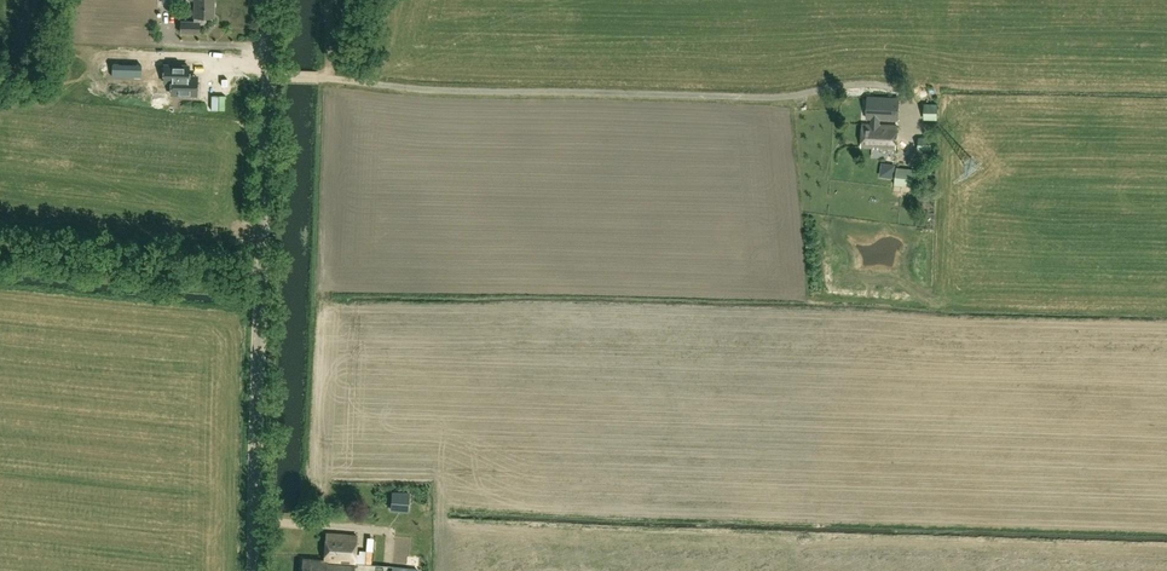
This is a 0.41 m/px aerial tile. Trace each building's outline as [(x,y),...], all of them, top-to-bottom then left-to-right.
[(189,0),(195,1),(194,22),(181,22),(181,33),(199,33),(200,17),(214,18),(214,0),(189,0)] [(172,82),(172,94),(197,95),(197,81),(197,78),(197,77),(196,77),(188,77),(188,66),(172,66),(172,82)] [(866,118),(874,119),(874,125),(862,124),(861,147),(896,149),(897,126),(880,125),(880,119),(898,120),(899,98),(868,97),(866,118)] [(936,120),(937,104),(925,104),(924,120),(936,120)] [(931,150),(931,137),(919,137),(918,150),(931,150)] [(914,170),(896,168),(894,185),(902,185),(912,186),(914,170)] [(934,178),(922,178),(922,192),(934,192),(934,178)] [(408,494),(393,493),(392,505),(407,505),(408,494)] [(356,536),(326,534),(324,560),(303,559),(302,570),(353,570),(356,536)] [(395,539),(393,560),(407,561),(409,540),(395,539)]
